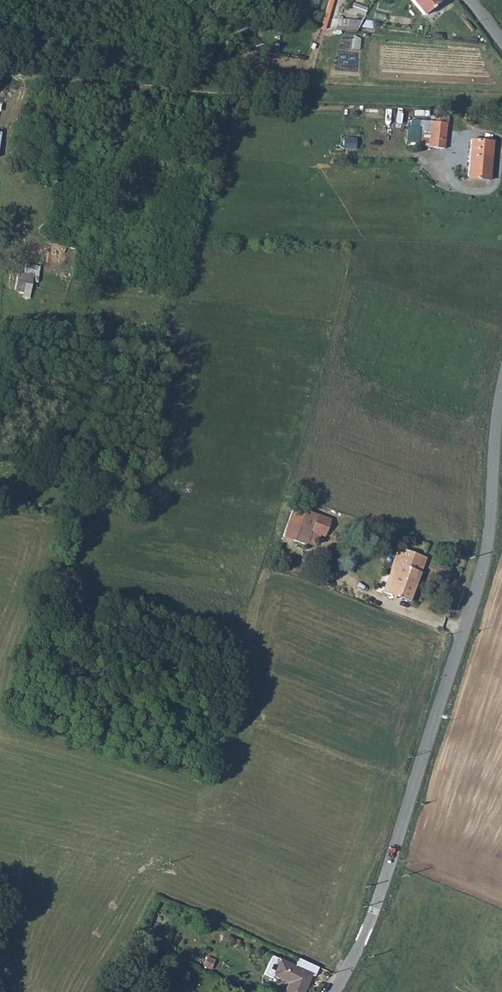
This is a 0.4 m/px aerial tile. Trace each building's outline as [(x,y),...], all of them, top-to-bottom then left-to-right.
[(424,16),(440,2),(439,0),(411,0),(424,16)] [(418,146),(428,147),(431,122),(412,120),(411,127),(409,127),(407,143),(418,144),(418,146)] [(431,122),(428,147),(444,149),(447,123),(431,122)] [(344,147),(357,148),(358,137),(345,137),(344,147)] [(471,140),(468,179),(490,180),(493,142),(471,140)] [(40,267),(34,266),(32,282),(37,283),(40,267)] [(17,274),(15,291),(23,292),(22,297),(29,298),(32,282),(33,276),(17,274)] [(305,510),(304,514),(292,510),(283,537),(306,545),(312,532),(323,536),(329,519),(305,510)] [(391,596),(408,602),(425,558),(403,549),(401,552),(385,593),(391,596)] [(401,552),(398,551),(383,592),(385,593),(401,552)] [(292,554),(290,574),(301,575),(303,555),(292,554)] [(295,967),(272,956),(263,975),(272,978),(273,975),(289,983),(285,991),(304,991),(311,975),(314,977),(318,968),(299,959),(295,967)]
